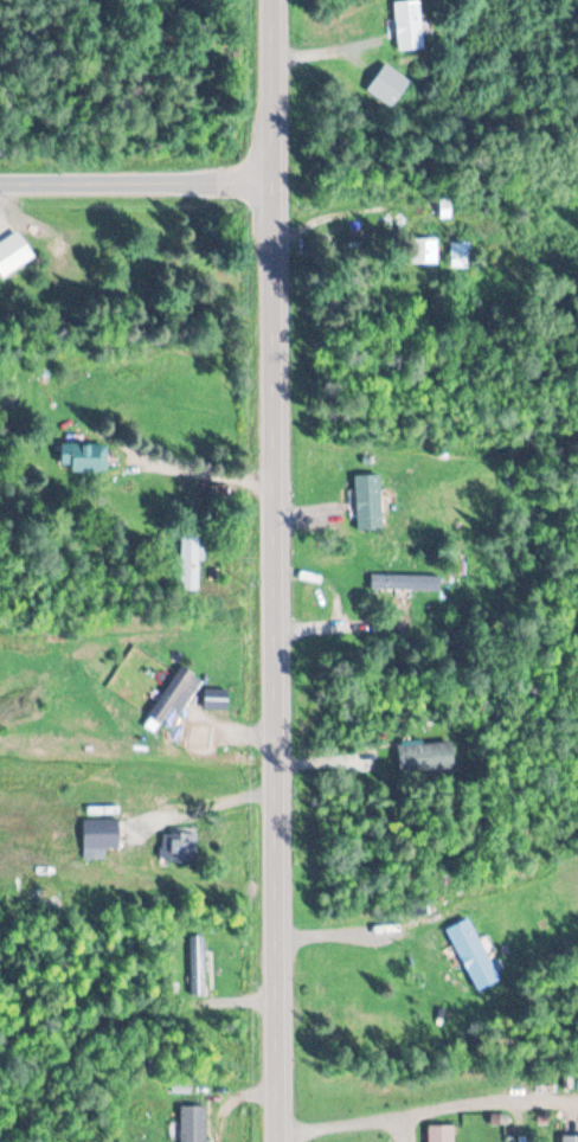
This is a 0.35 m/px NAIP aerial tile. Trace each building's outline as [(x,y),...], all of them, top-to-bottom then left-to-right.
[(398,51),(424,48),(420,0),(394,2),(398,51)] [(392,109),(411,82),(386,65),(367,91),(392,109)] [(36,257),(18,232),(0,245),(0,273),(4,279),(36,257)] [(437,240),(413,240),(413,264),(437,264),(437,240)] [(107,471),(107,442),(63,442),(63,471),(107,471)] [(356,475),(357,526),(382,526),(381,475),(356,475)] [(182,591),(202,591),(202,536),(182,536),(182,591)] [(372,590),(439,590),(439,576),(372,576),(372,590)] [(205,682),(181,665),(146,715),(170,732),(205,682)] [(451,771),(451,744),(398,744),(399,772),(451,771)] [(120,850),(120,820),(84,820),(84,860),(107,860),(107,850),(120,850)] [(479,990),(501,979),(469,919),(447,930),(479,990)] [(190,935),(190,995),(206,995),(206,935),(190,935)] [(182,1107),(182,1141),(207,1141),(207,1107),(182,1107)] [(430,1141),(455,1141),(455,1126),(430,1126),(430,1141)]
